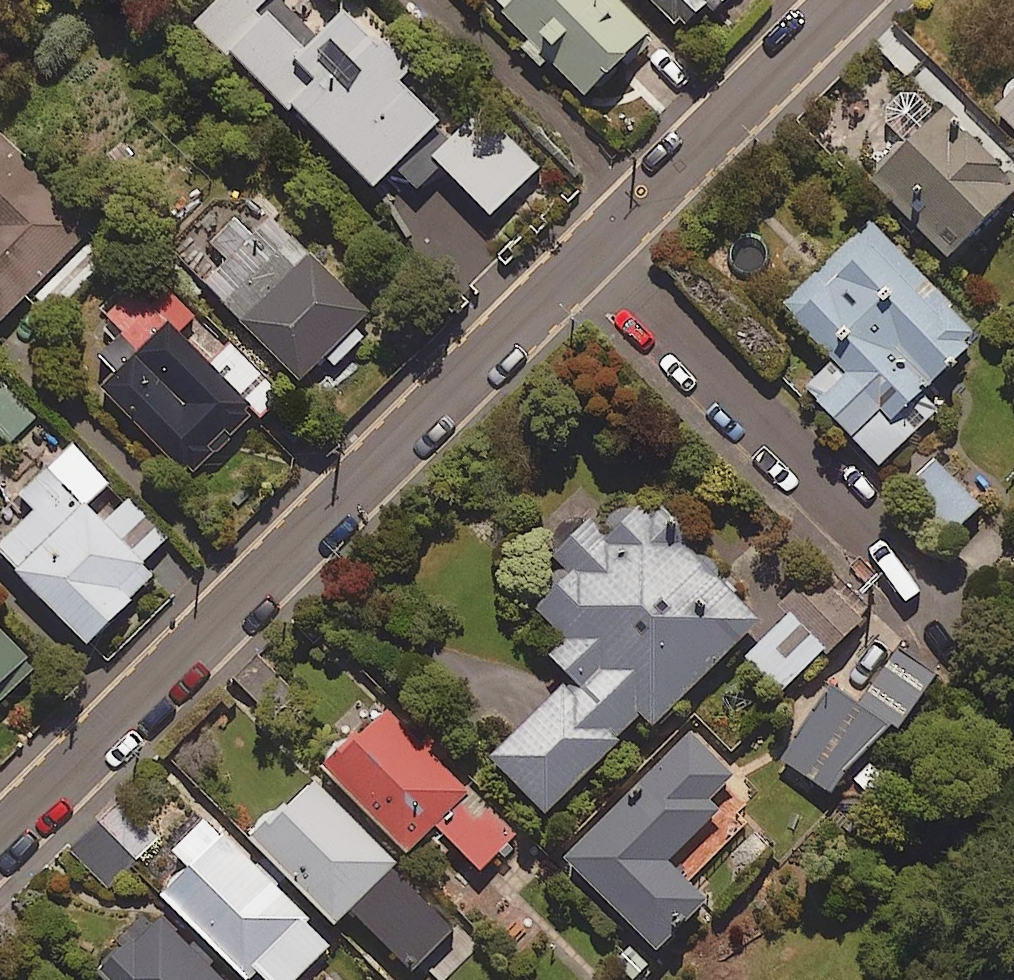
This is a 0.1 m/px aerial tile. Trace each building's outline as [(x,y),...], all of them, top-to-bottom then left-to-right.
[(196,29),(293,122),(298,116),(378,193),(398,173),(420,194),(443,170),(494,219),(540,172),(480,114),(458,138),(408,90),(422,76),(352,9),(320,41),(277,0),(223,0),(196,29)] [(493,25),(509,40),(518,32),(531,45),(523,53),(542,72),(550,63),(591,102),(654,37),(616,0),(485,0),(501,16),(493,25)] [(705,24),(726,0),(678,0),(705,24)] [(993,107),(1013,128),(1013,87),(993,107)] [(1013,206),(1013,189),(946,118),(876,186),(952,265),(1013,206)] [(94,233),(0,139),(0,327),(94,233)] [(355,331),(369,316),(273,224),(254,243),(234,224),(214,245),(233,264),(206,292),(305,386),(327,362),(337,372),(366,341),(355,331)] [(921,401),(982,344),(874,228),(785,311),(838,367),(810,394),(881,470),(937,417),(921,401)] [(191,488),(283,401),(231,347),(208,369),(179,338),(195,322),(170,297),(153,314),(134,294),(105,321),(124,341),(104,360),(122,379),(104,396),(191,488)] [(37,422),(0,387),(0,437),(12,448),(37,422)] [(167,546),(128,503),(103,527),(87,510),(110,488),(75,449),(19,500),(33,516),(0,546),(0,553),(88,649),(157,586),(142,570),(167,546)] [(982,513),(940,464),(915,485),(957,535),(982,513)] [(645,741),(772,617),(709,553),(699,563),(684,549),(695,538),(664,506),(650,520),(634,504),(602,536),(592,526),(555,562),(572,580),(536,616),(568,648),(552,664),(573,686),(492,765),(546,821),(636,732),(645,741)] [(0,633),(0,694),(31,665),(0,633)] [(780,755),(828,797),(889,727),(899,735),(942,686),(902,651),(856,704),(838,689),(780,755)] [(499,858),(506,865),(517,854),(511,847),(516,842),(394,715),(330,776),(409,859),(439,830),(482,875),(499,858)] [(738,779),(695,737),(567,866),(661,958),(711,906),(672,868),(723,817),(712,805),(738,779)] [(408,929),(420,941),(440,920),(428,908),(433,904),(316,786),(255,847),(338,930),(366,901),(401,936),(408,929)] [(209,824),(176,856),(193,874),(166,900),(244,979),(255,979),(259,976),(263,979),(302,979),(332,950),(209,824)] [(138,870),(102,826),(74,848),(110,893),(138,870)] [(158,915),(98,972),(106,979),(221,979),(158,915)]
